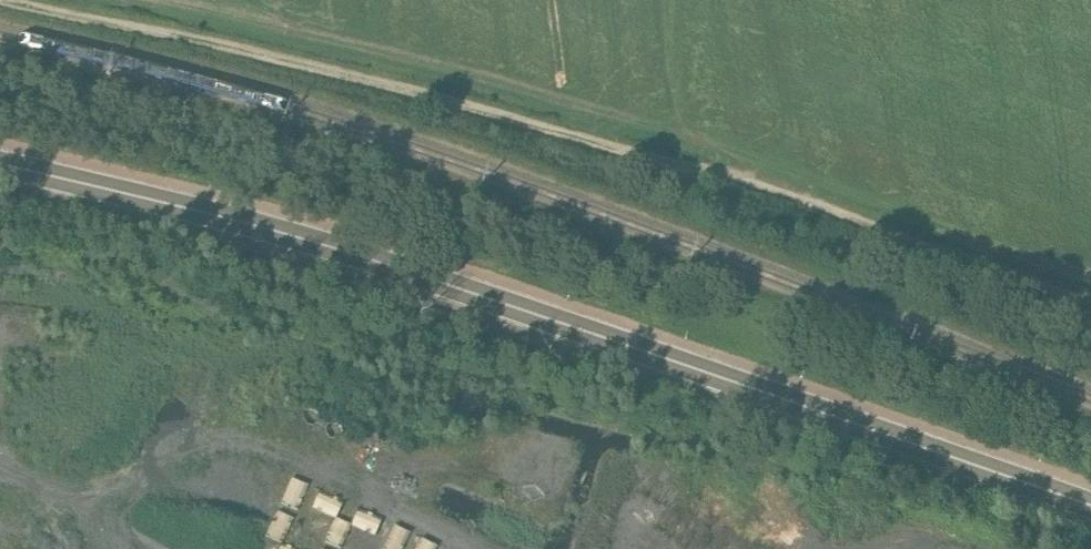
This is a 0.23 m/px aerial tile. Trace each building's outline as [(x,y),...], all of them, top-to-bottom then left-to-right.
[(309,486),(291,479),(281,504),(299,511),(309,486)] [(342,502),(320,492),(313,509),(335,518),(342,502)] [(382,519),(359,509),(351,524),(375,535),(382,519)] [(294,520),(277,511),(266,536),(282,543),(294,520)] [(351,524),(335,518),(326,542),(342,548),(351,524)] [(394,525),(384,548),(403,548),(411,532),(394,525)] [(423,539),(417,548),(437,548),(438,547),(423,539)]
